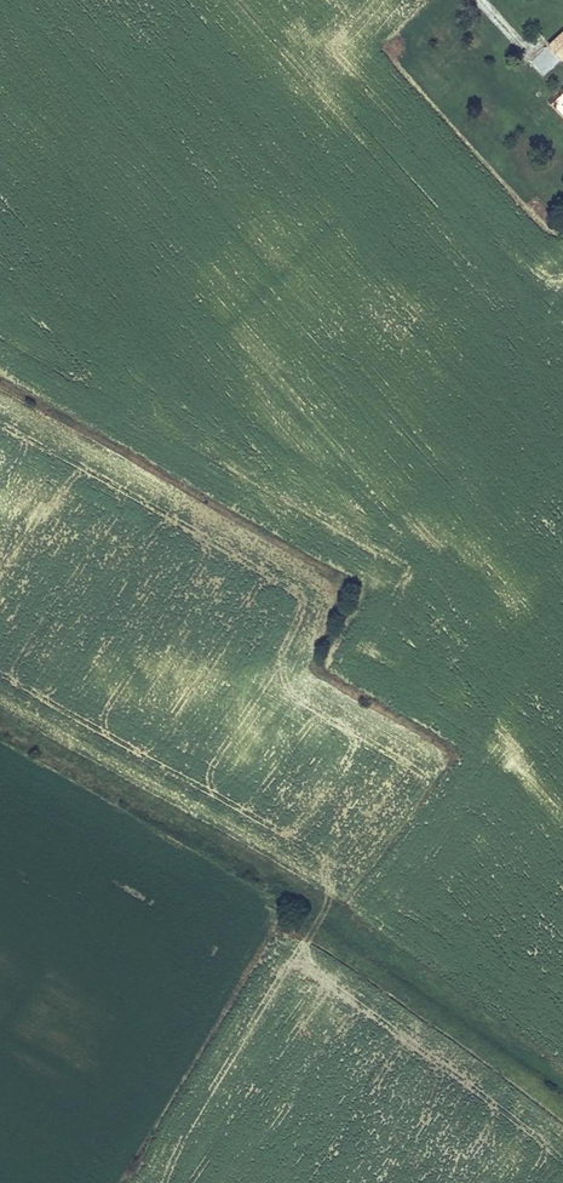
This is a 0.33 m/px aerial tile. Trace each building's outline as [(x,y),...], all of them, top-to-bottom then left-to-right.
[(553,39),(562,49),(562,30),(553,39)] [(562,60),(562,59),(562,49),(553,39),(548,44),(562,60)]
